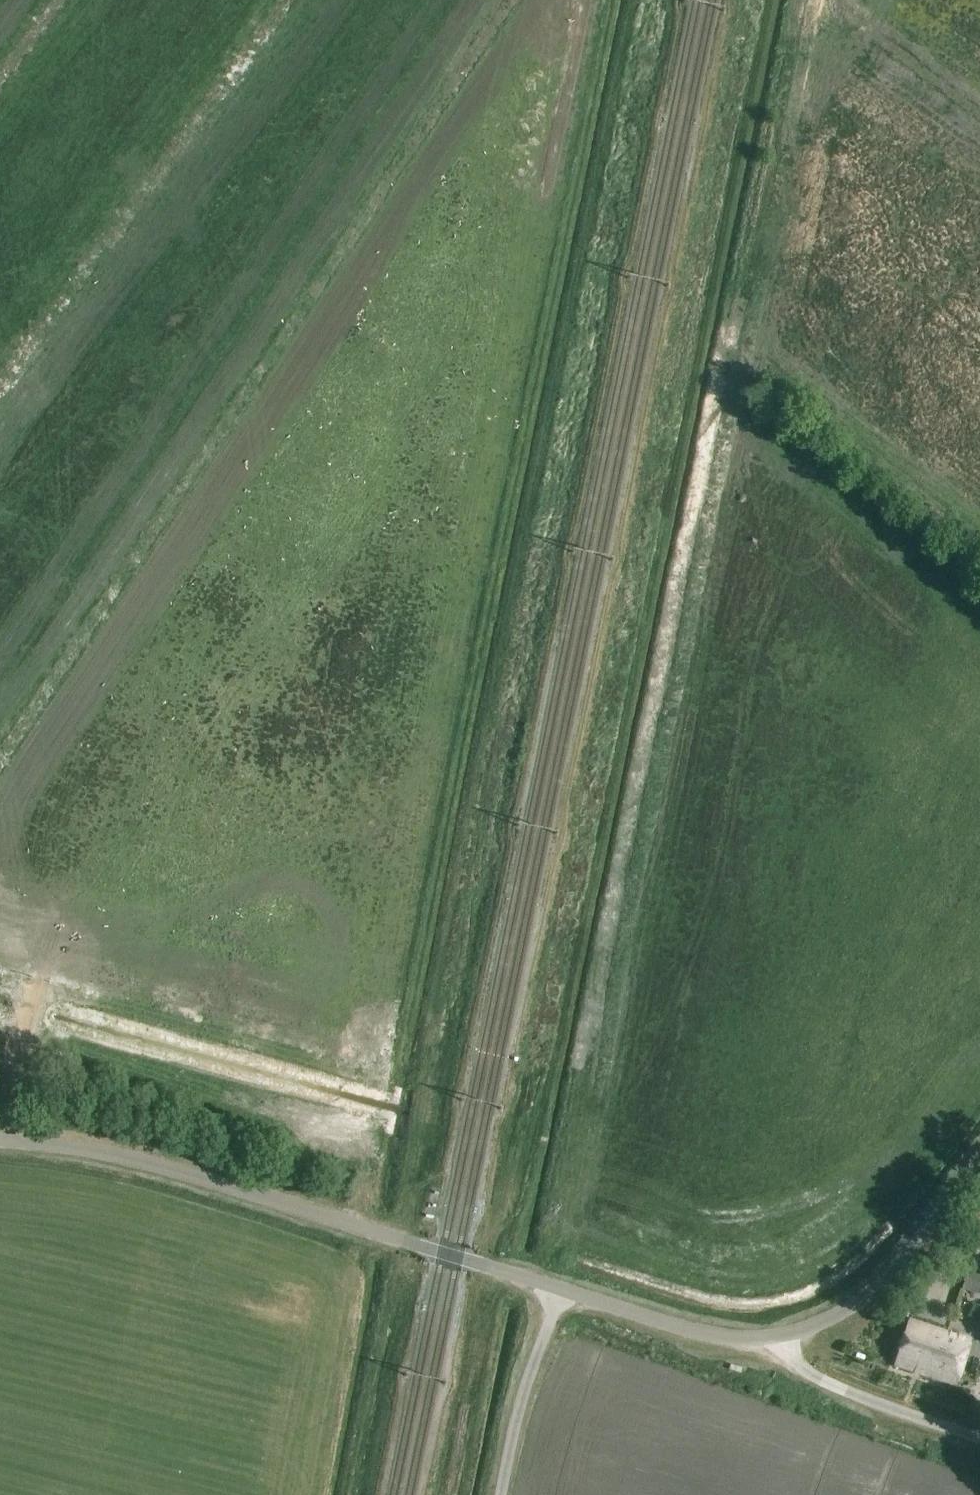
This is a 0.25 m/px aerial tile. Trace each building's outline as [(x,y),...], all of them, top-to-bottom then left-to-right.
[(964,1289),(979,1294),(979,1276),(969,1273),(964,1289)] [(956,1385),(970,1341),(909,1322),(895,1365),(956,1385)]
